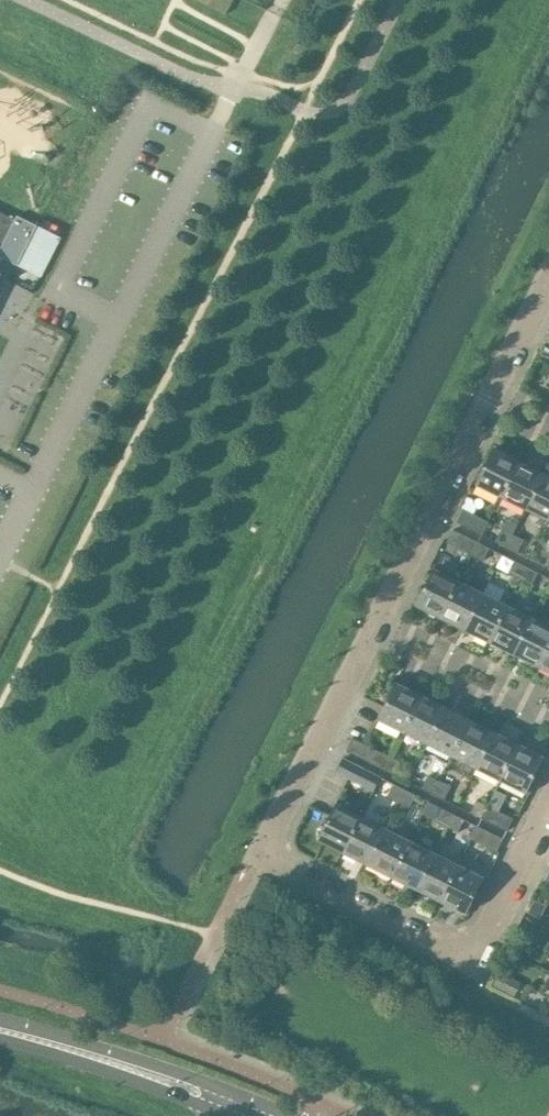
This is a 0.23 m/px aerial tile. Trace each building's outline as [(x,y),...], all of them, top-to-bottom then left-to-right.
[(226,13),(232,0),(201,0),(226,13)] [(4,258),(17,265),(37,225),(17,215),(0,248),(0,256),(4,258)] [(476,483),(502,497),(520,461),(494,447),(476,483)] [(502,497),(526,509),(544,473),(520,461),(502,497)] [(548,520),(548,475),(544,473),(526,509),(548,520)] [(457,521),(483,534),(489,522),(464,509),(457,521)] [(507,547),(513,534),(501,528),(495,541),(507,547)] [(447,542),(472,555),(479,542),(453,529),(447,542)] [(525,539),(513,534),(507,547),(518,552),(525,539)] [(479,542),(472,555),(483,560),(489,548),(479,542)] [(521,580),(528,567),(515,561),(509,574),(521,580)] [(538,572),(528,567),(521,580),(532,585),(538,572)] [(416,603),(442,616),(459,582),(434,569),(416,603)] [(442,616),(466,628),(483,594),(459,582),(442,616)] [(466,628),(490,641),(508,606),(483,594),(466,628)] [(490,641),(515,653),(532,619),(508,606),(490,641)] [(539,666),(548,646),(548,627),(532,619),(515,653),(539,666)] [(539,666),(548,671),(548,646),(539,666)] [(404,730),(422,695),(396,682),(378,717),(404,730)] [(404,730),(429,743),(447,708),(422,695),(404,730)] [(429,743),(453,755),(470,720),(447,708),(429,743)] [(453,755),(477,768),(495,732),(470,720),(453,755)] [(477,768),(501,780),(519,744),(495,732),(477,768)] [(385,769),(391,756),(353,736),(347,749),(385,769)] [(519,744),(501,780),(526,793),(544,757),(519,744)] [(391,756),(385,769),(396,774),(402,761),(391,756)] [(343,758),(336,771),(362,784),(368,770),(343,758)] [(434,793),(440,781),(427,774),(421,787),(434,793)] [(450,786),(440,781),(434,793),(444,799),(450,786)] [(399,802),(405,789),(393,783),(387,796),(399,802)] [(416,794),(405,789),(399,802),(410,808),(416,794)] [(470,812),(482,818),(489,806),(476,799),(470,812)] [(344,852),(361,816),(336,803),(318,838),(344,852)] [(489,806),(482,818),(508,831),(514,819),(489,806)] [(448,827),(454,814),(441,807),(435,821),(448,827)] [(464,819),(454,814),(448,827),(458,832),(464,819)] [(344,852),(368,864),(386,829),(361,816),(344,852)] [(471,840),(496,853),(503,839),(478,826),(471,840)] [(368,864),(392,876),(410,841),(386,829),(368,864)] [(392,876),(417,889),(434,853),(410,841),(392,876)] [(417,889),(440,901),(458,865),(434,853),(417,889)] [(458,865),(440,901),(466,914),(484,878),(458,865)] [(535,900),(528,912),(540,918),(546,905),(535,900)] [(500,970),(492,985),(514,996),(521,982),(500,970)]
